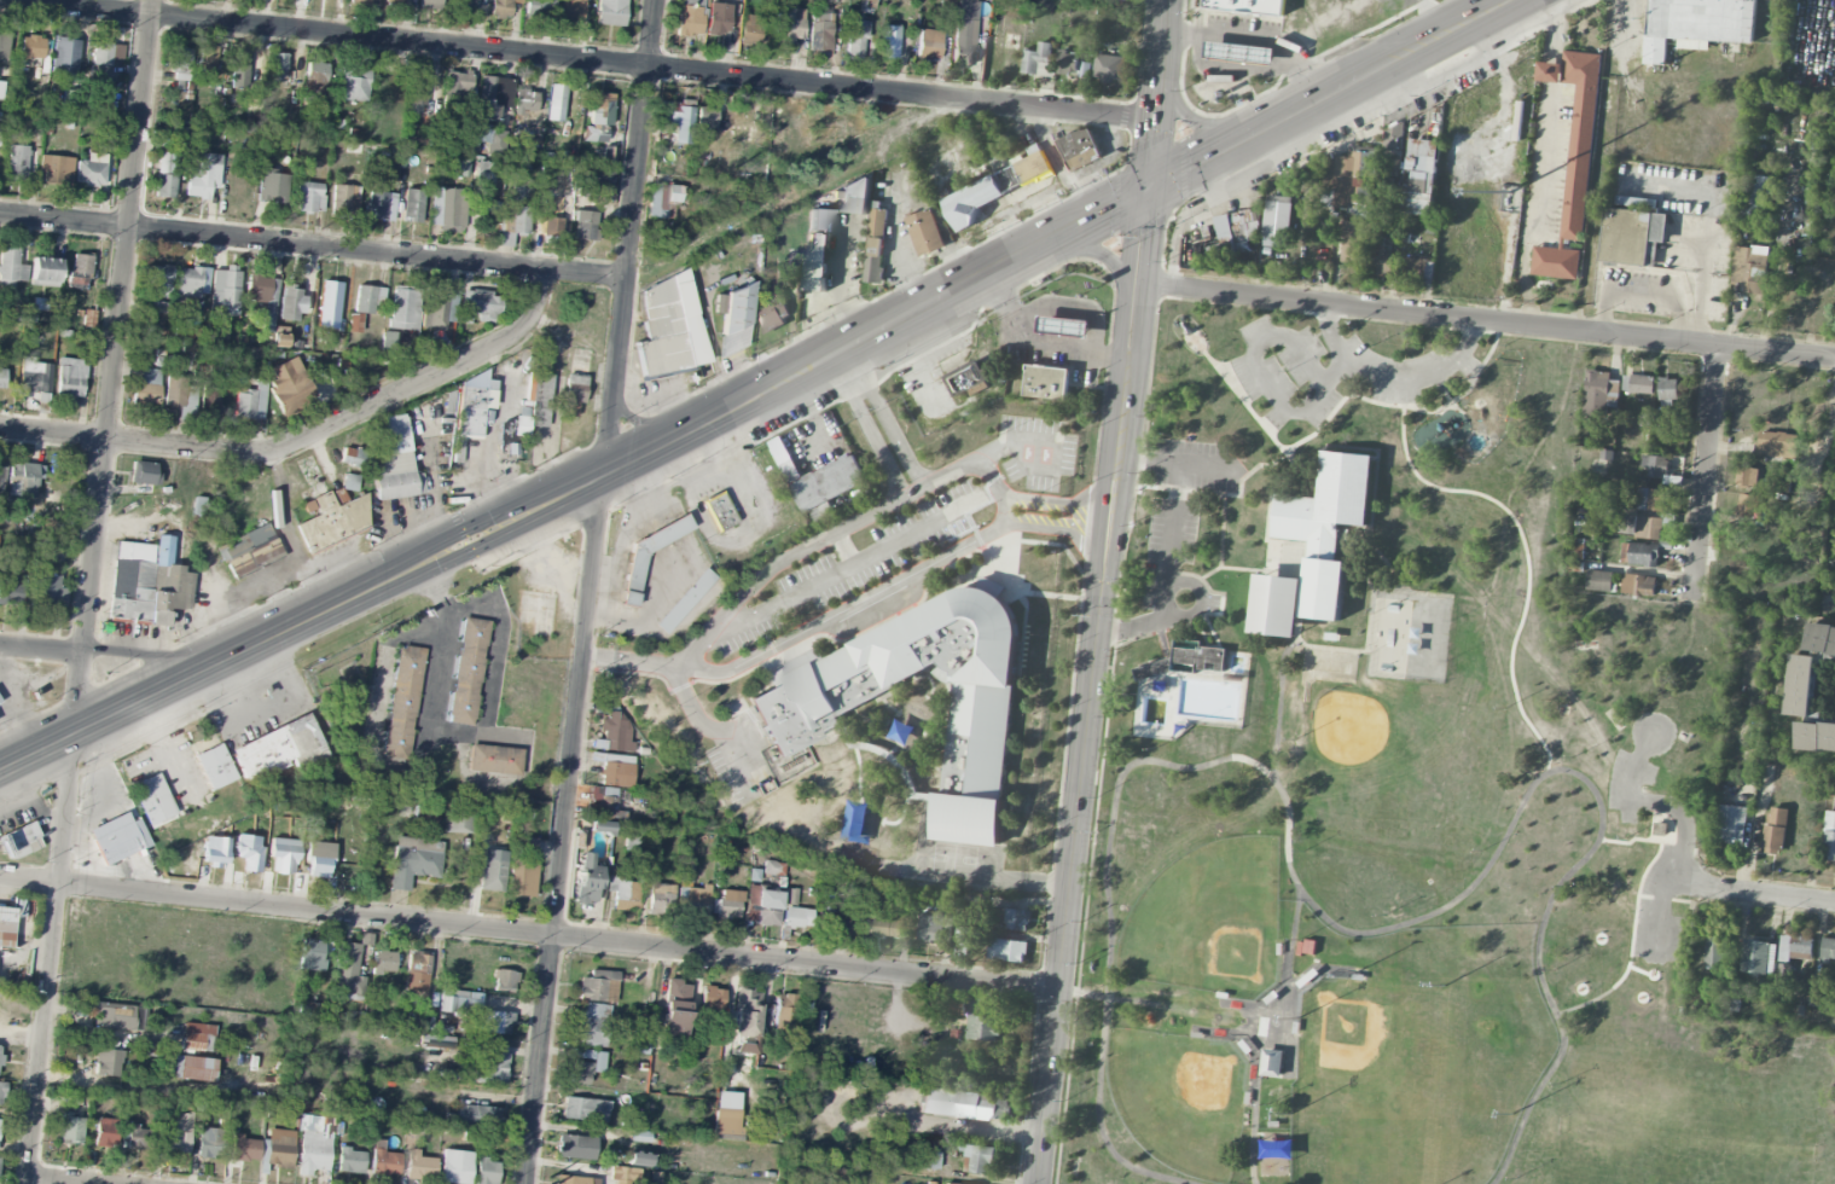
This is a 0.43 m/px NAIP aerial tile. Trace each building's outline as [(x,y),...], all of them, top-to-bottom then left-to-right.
[(441,0),(421,0),(420,9),(441,10),(441,0)] [(475,0),(455,0),(454,10),(474,12),(475,0)] [(490,17),(510,18),(511,3),(523,4),(523,0),(491,0),(490,17)] [(554,0),(527,0),(525,16),(552,19),(554,0)] [(560,21),(582,23),(583,0),(562,0),(560,21)] [(624,26),(625,0),(597,0),(596,25),(624,26)] [(701,36),(702,0),(679,0),(678,35),(701,36)] [(875,0),(863,0),(862,8),(874,9),(875,0)] [(1203,10),(1284,16),(1286,0),(1204,0),(1203,10)] [(1644,63),(1666,64),(1667,37),(1678,37),(1678,47),(1709,50),(1709,40),(1754,42),(1756,0),(1649,0),(1644,63)] [(804,42),(805,10),(796,9),(796,1),(777,1),(775,41),(804,42)] [(707,33),(729,34),(730,4),(708,4),(707,33)] [(810,50),(831,50),(832,13),(812,12),(810,50)] [(761,46),(763,17),(741,15),(739,44),(761,46)] [(952,64),(973,65),(975,19),(954,19),(952,64)] [(864,59),(865,21),(848,20),(847,58),(864,59)] [(897,54),(898,27),(885,26),(884,53),(897,54)] [(916,58),(938,61),(942,32),(920,29),(916,58)] [(5,63),(11,34),(0,32),(0,62),(5,63)] [(19,58),(42,61),(44,38),(21,36),(19,58)] [(59,72),(58,80),(77,81),(78,40),(53,39),(52,72),(59,72)] [(1024,50),(1021,74),(1049,76),(1052,43),(1039,41),(1038,51),(1024,50)] [(1276,46),(1207,41),(1206,59),(1274,64),(1276,46)] [(112,45),(93,44),(90,85),(110,86),(112,45)] [(217,46),(200,45),(199,69),(216,70),(217,46)] [(170,79),(188,82),(192,50),(175,48),(170,79)] [(1600,54),(1565,51),(1564,64),(1539,62),(1538,81),(1575,84),(1561,248),(1533,246),(1531,275),(1578,279),(1581,250),(1564,249),(1565,239),(1584,241),(1600,54)] [(1089,75),(1090,63),(1078,62),(1078,53),(1059,52),(1058,74),(1089,75)] [(1092,78),(1121,83),(1125,58),(1096,53),(1092,78)] [(285,54),(270,54),(269,80),(284,81),(285,54)] [(305,88),(326,89),(327,62),(307,61),(305,88)] [(410,105),(427,105),(428,66),(411,65),(410,105)] [(367,102),(368,69),(342,68),(340,100),(367,102)] [(444,117),(462,118),(463,91),(471,91),(471,74),(445,73),(444,117)] [(498,108),(508,108),(510,78),(479,77),(478,119),(497,120),(498,108)] [(562,122),(565,86),(549,85),(547,121),(562,122)] [(514,116),(536,116),(536,91),(515,91),(514,116)] [(611,94),(591,94),(590,127),(582,127),(582,142),(610,143),(611,94)] [(659,124),(674,124),(673,145),(691,145),(692,105),(659,104),(659,124)] [(696,128),(715,128),(716,108),(697,107),(696,128)] [(488,144),(487,154),(504,156),(507,132),(491,130),(492,126),(476,124),(474,142),(488,144)] [(1103,158),(1089,126),(1058,141),(1073,172),(1103,158)] [(1403,151),(1402,128),(1386,128),(1386,151),(1403,151)] [(1433,212),(1440,141),(1411,138),(1409,170),(1414,171),(1412,192),(1406,192),(1404,209),(1433,212)] [(1029,149),(1032,155),(1015,164),(1025,184),(1053,170),(1039,144),(1029,149)] [(8,180),(27,181),(28,146),(9,146),(8,180)] [(616,148),(604,147),(602,166),(614,167),(616,148)] [(1334,207),(1352,209),(1352,203),(1370,204),(1375,153),(1350,151),(1349,156),(1332,155),(1329,192),(1335,193),(1334,207)] [(177,154),(158,153),(156,198),(175,199),(177,154)] [(106,154),(88,154),(87,161),(77,161),(76,185),(105,186),(106,154)] [(220,155),(197,154),(197,169),(187,169),(186,198),(209,199),(209,188),(219,189),(220,155)] [(39,182),(70,186),(74,159),(43,155),(39,182)] [(461,175),(469,175),(470,158),(462,158),(461,175)] [(494,164),(478,162),(475,184),(492,186),(494,164)] [(944,197),(959,232),(982,222),(976,210),(1007,197),(1005,192),(1023,184),(1016,167),(944,197)] [(258,204),(285,205),(287,173),(259,171),(258,204)] [(869,181),(841,180),(840,212),(868,213),(869,181)] [(322,213),(324,184),(299,183),(297,212),(322,213)] [(647,217),(673,220),(674,204),(680,205),(682,187),(651,184),(647,217)] [(332,218),(348,218),(349,197),(353,197),(353,186),(334,185),(332,218)] [(431,225),(440,225),(440,231),(464,232),(465,189),(431,189),(431,225)] [(422,223),(423,191),(404,190),(403,222),(422,223)] [(368,220),(394,221),(395,193),(369,192),(368,220)] [(1264,245),(1275,246),(1276,238),(1287,239),(1292,197),(1269,195),(1264,245)] [(1616,207),(1654,209),(1654,198),(1616,197),(1616,207)] [(497,203),(489,201),(486,217),(494,218),(497,203)] [(530,207),(502,207),(501,233),(529,233),(530,207)] [(1668,214),(1606,207),(1600,262),(1655,268),(1658,242),(1665,242),(1668,214)] [(882,284),(886,209),(869,208),(865,283),(882,284)] [(920,257),(947,247),(932,208),(905,218),(920,257)] [(810,231),(830,232),(831,211),(811,210),(810,231)] [(1210,258),(1251,253),(1249,242),(1262,240),(1259,210),(1216,215),(1220,245),(1209,246),(1210,258)] [(598,242),(599,231),(595,231),(597,213),(576,211),(573,239),(598,242)] [(543,236),(561,237),(562,219),(544,218),(543,236)] [(1366,271),(1370,223),(1343,220),(1339,260),(1352,261),(1352,270),(1366,271)] [(805,291),(827,291),(828,235),(806,234),(805,291)] [(1397,254),(1385,254),(1385,242),(1373,241),(1372,274),(1397,274),(1397,254)] [(1763,295),(1764,282),(1774,283),(1776,257),(1768,256),(1768,249),(1735,245),(1731,284),(1745,286),(1744,293),(1763,295)] [(0,247),(0,286),(15,287),(15,282),(27,282),(27,266),(18,266),(19,248),(0,247)] [(92,257),(73,254),(69,282),(88,285),(92,257)] [(60,259),(33,258),(31,286),(59,287),(60,259)] [(1435,260),(1406,258),(1405,281),(1434,283),(1435,260)] [(143,266),(143,284),(156,285),(156,297),(171,297),(171,267),(143,266)] [(240,266),(225,266),(225,271),(212,270),(211,314),(238,315),(240,266)] [(206,298),(210,271),(179,267),(175,295),(206,298)] [(708,362),(686,274),(635,287),(649,340),(633,343),(642,379),(708,362)] [(265,303),(263,324),(274,325),(279,279),(249,276),(247,302),(265,303)] [(341,283),(322,282),(321,319),(340,320),(341,283)] [(280,320),(302,322),(304,296),(298,296),(299,286),(283,285),(280,320)] [(355,313),(373,315),(374,306),(384,306),(385,288),(357,286),(355,313)] [(458,289),(429,286),(426,311),(422,311),(420,328),(445,331),(446,321),(455,322),(458,289)] [(419,288),(392,287),(390,330),(418,331),(419,288)] [(744,353),(752,292),(717,288),(714,314),(723,315),(719,350),(744,353)] [(476,322),(497,324),(499,294),(462,290),(459,323),(470,324),(472,308),(478,309),(476,322)] [(791,321),(780,290),(761,296),(765,307),(754,311),(762,332),(791,321)] [(362,315),(349,314),(348,332),(361,332),(362,315)] [(1039,330),(1089,338),(1092,322),(1041,315),(1039,330)] [(178,328),(177,337),(199,338),(200,329),(178,328)] [(182,353),(198,353),(198,342),(182,341),(182,353)] [(48,394),(50,365),(33,363),(34,358),(21,357),(18,397),(30,398),(31,392),(48,394)] [(307,409),(304,402),(315,396),(297,357),(271,368),(279,385),(271,388),(285,418),(307,409)] [(85,360),(58,359),(57,396),(83,397),(85,360)] [(994,379),(989,367),(982,370),(978,361),(947,374),(956,395),(994,379)] [(1068,400),(1069,367),(1026,365),(1025,398),(1068,400)] [(132,405),(158,406),(160,370),(141,369),(141,380),(133,380),(132,405)] [(1606,416),(1608,393),(1619,394),(1620,381),(1610,380),(1611,372),(1587,370),(1584,414),(1606,416)] [(552,376),(528,373),(525,407),(516,407),(513,436),(528,437),(529,426),(546,428),(552,376)] [(1653,394),(1654,376),(1623,375),(1623,393),(1653,394)] [(562,417),(577,418),(577,404),(584,404),(585,376),(564,376),(562,417)] [(185,378),(166,377),(164,408),(184,409),(185,378)] [(460,377),(454,437),(480,440),(482,419),(489,420),(491,402),(493,402),(495,381),(480,379),(460,377)] [(1659,400),(1678,400),(1678,377),(1658,378),(1659,400)] [(262,421),(268,383),(257,381),(255,391),(238,388),(233,416),(262,421)] [(221,389),(201,388),(200,414),(220,415),(221,389)] [(377,418),(382,455),(372,456),(377,500),(424,495),(421,473),(411,474),(404,415),(377,418)] [(1798,435),(1758,431),(1756,455),(1796,459),(1798,435)] [(787,484),(801,479),(784,436),(771,441),(787,484)] [(461,463),(462,438),(451,437),(449,462),(461,463)] [(373,452),(342,449),(340,466),(371,469),(373,452)] [(1252,632),(1297,637),(1300,616),(1340,620),(1346,561),(1336,559),(1337,550),(1340,523),(1366,527),(1375,455),(1323,451),(1318,498),(1276,493),(1271,538),(1308,541),(1305,579),(1258,574),(1252,632)] [(829,500),(867,482),(854,454),(790,484),(804,515),(811,512),(817,526),(837,517),(829,500)] [(1648,478),(1667,478),(1668,457),(1642,456),(1642,467),(1649,468),(1648,478)] [(41,466),(11,462),(7,495),(37,499),(41,466)] [(158,463),(132,462),(131,484),(157,485),(158,463)] [(1736,487),(1758,489),(1758,467),(1737,467),(1736,487)] [(1665,490),(1639,487),(1637,509),(1662,512),(1665,490)] [(308,554),(374,525),(361,495),(335,507),(329,491),(303,503),(308,514),(314,511),(317,516),(295,525),(308,554)] [(717,533),(737,524),(722,491),(702,501),(717,533)] [(1737,517),(1758,520),(1761,496),(1739,493),(1737,517)] [(1661,537),(1661,525),(1674,526),(1674,517),(1622,515),(1621,536),(1661,537)] [(631,542),(635,551),(620,558),(634,588),(647,582),(635,557),(694,531),(687,516),(631,542)] [(283,557),(267,523),(236,538),(237,541),(218,550),(232,581),(283,557)] [(108,622),(165,627),(167,608),(190,610),(193,574),(183,573),(183,567),(170,566),(172,537),(156,536),(155,545),(115,542),(108,622)] [(1622,564),(1659,566),(1660,544),(1623,542),(1622,564)] [(653,625),(664,634),(715,578),(704,568),(653,625)] [(1612,592),(1613,572),(1588,571),(1587,591),(1612,592)] [(65,589),(58,588),(59,575),(35,574),(34,605),(65,605),(65,589)] [(1656,576),(1623,574),(1622,594),(1655,596),(1656,576)] [(22,577),(0,575),(0,604),(20,605),(22,577)] [(933,840),(937,793),(943,793),(957,673),(950,668),(943,663),(843,715),(847,721),(777,758),(747,700),(771,687),(765,675),(819,646),(825,658),(954,592),(968,587),(982,588),(995,592),(1007,600),(1015,613),(1020,627),(1020,640),(1003,799),(1005,799),(1000,847),(933,840)] [(488,620),(461,616),(448,722),(475,726),(488,620)] [(1809,625),(1807,652),(1834,654),(1834,627),(1809,625)] [(1138,680),(1172,671),(1195,672),(1196,668),(1224,671),(1225,648),(1202,645),(1202,640),(1174,638),(1172,656),(1134,668),(1138,680)] [(425,648),(397,644),(381,756),(408,760),(425,648)] [(1786,714),(1812,717),(1818,657),(1791,654),(1786,714)] [(231,748),(246,783),(295,761),(298,768),(327,756),(309,714),(231,748)] [(603,719),(601,751),(631,752),(632,715),(607,714),(606,719),(603,719)] [(1799,722),(1797,749),(1834,752),(1834,724),(1799,722)] [(236,778),(220,743),(194,755),(210,790),(236,778)] [(521,775),(521,748),(469,746),(468,773),(521,775)] [(600,785),(630,789),(634,758),(604,754),(600,785)] [(149,825),(176,813),(158,773),(130,785),(149,825)] [(588,801),(614,802),(615,788),(589,787),(588,801)] [(1716,842),(1744,845),(1747,808),(1720,805),(1716,842)] [(438,823),(438,808),(418,807),(417,822),(438,823)] [(1786,808),(1766,808),(1764,853),(1784,854),(1786,808)] [(472,811),(446,810),(445,832),(471,834),(472,811)] [(1826,811),(1823,860),(1834,861),(1834,812),(1826,811)] [(88,828),(103,864),(143,848),(128,812),(88,828)] [(612,823),(590,822),(589,832),(611,834),(612,823)] [(40,848),(30,823),(0,835),(0,842),(7,861),(40,848)] [(412,876),(440,878),(443,840),(395,836),(390,890),(411,892),(412,876)] [(227,839),(205,837),(204,846),(195,845),(193,864),(225,868),(227,839)] [(269,858),(277,859),(275,874),(294,876),(299,840),(272,837),(269,858)] [(536,839),(522,838),(521,856),(534,858),(536,839)] [(234,858),(243,859),(242,871),(259,873),(262,845),(236,842),(234,858)] [(501,893),(507,853),(484,849),(478,890),(501,893)] [(329,878),(331,854),(312,852),(309,876),(329,878)] [(590,866),(591,854),(578,853),(575,903),(597,905),(599,867),(590,866)] [(534,896),(535,860),(509,859),(508,895),(534,896)] [(607,892),(614,892),(613,909),(638,910),(639,882),(623,882),(624,877),(608,876),(607,892)] [(672,911),(673,885),(649,884),(648,910),(672,911)] [(686,886),(685,909),(708,910),(709,887),(686,886)] [(745,924),(779,925),(781,891),(746,889),(745,924)] [(797,889),(784,889),(783,906),(796,906),(797,889)] [(712,899),(710,916),(739,920),(742,892),(721,890),(720,900),(712,899)] [(977,906),(976,895),(963,896),(964,907),(977,906)] [(858,901),(848,901),(847,935),(857,935),(858,901)] [(847,903),(822,902),(821,929),(846,930),(847,903)] [(811,929),(812,910),(784,907),(783,926),(811,929)] [(11,948),(14,909),(0,908),(0,948),(11,948)] [(1005,930),(1028,931),(1029,910),(1005,909),(1005,930)] [(904,921),(882,919),(882,913),(869,911),(867,936),(902,939),(904,921)] [(918,940),(943,941),(944,916),(919,915),(918,940)] [(978,937),(979,928),(956,927),(955,958),(968,958),(969,937),(978,937)] [(1705,966),(1724,967),(1726,935),(1706,934),(1705,966)] [(1779,962),(1789,963),(1790,953),(1798,953),(1798,959),(1812,959),(1813,936),(1780,935),(1779,962)] [(1026,962),(1027,940),(989,939),(988,960),(1026,962)] [(1821,939),(1821,960),(1834,960),(1834,939),(1821,939)] [(300,971),(323,972),(324,941),(301,940),(300,971)] [(1741,972),(1768,974),(1768,965),(1775,966),(1776,942),(1743,940),(1741,972)] [(364,1003),(365,977),(358,977),(360,944),(337,943),(333,1001),(364,1003)] [(394,973),(396,952),(374,951),(373,972),(394,973)] [(426,1001),(429,954),(407,953),(404,1000),(426,1001)] [(1791,964),(1779,964),(1778,985),(1791,985),(1791,964)] [(517,972),(496,970),(493,991),(515,993),(517,972)] [(590,978),(579,978),(578,1001),(618,1003),(619,972),(590,971),(590,978)] [(689,982),(665,981),(662,1040),(686,1042),(689,982)] [(724,1022),(722,987),(701,988),(702,1012),(714,1011),(715,1022),(724,1022)] [(759,991),(737,990),(732,1053),(755,1055),(759,991)] [(440,1013),(474,1015),(475,992),(440,991),(440,1013)] [(775,1030),(794,1031),(795,995),(776,995),(775,1030)] [(572,1044),(604,1048),(610,1006),(578,1002),(572,1044)] [(146,1010),(99,1003),(96,1027),(142,1033),(146,1010)] [(512,1013),(485,1012),(484,1034),(512,1035),(512,1013)] [(1000,1019),(969,1014),(965,1038),(996,1043),(1000,1019)] [(182,1051),(213,1052),(213,1025),(183,1024),(182,1051)] [(420,1048),(453,1050),(454,1037),(421,1035),(420,1048)] [(1261,1075),(1281,1078),(1284,1051),(1264,1049),(1261,1075)] [(122,1051),(96,1050),(95,1075),(120,1077),(122,1051)] [(569,1084),(589,1085),(589,1072),(603,1073),(604,1052),(568,1050),(567,1059),(570,1060),(569,1084)] [(508,1054),(487,1051),(486,1062),(478,1061),(476,1082),(505,1086),(508,1054)] [(168,1079),(214,1081),(215,1058),(169,1057),(168,1079)] [(920,1113),(1007,1122),(1009,1097),(923,1088),(920,1113)] [(562,1118),(605,1125),(608,1103),(565,1096),(562,1118)] [(445,1113),(444,1127),(499,1128),(500,1107),(458,1106),(458,1113),(445,1113)] [(713,1134),(739,1135),(740,1110),(714,1109),(713,1134)] [(82,1145),(83,1119),(73,1118),(73,1113),(61,1112),(59,1143),(82,1145)] [(191,1116),(165,1114),(161,1152),(187,1154),(191,1116)] [(329,1171),(331,1139),(322,1138),(323,1117),(301,1116),(298,1177),(311,1177),(311,1170),(329,1171)] [(117,1147),(118,1120),(96,1119),(95,1146),(117,1147)] [(127,1150),(154,1151),(155,1129),(128,1127),(127,1150)] [(225,1130),(199,1128),(197,1157),(223,1159),(225,1130)] [(293,1168),(294,1131),(268,1130),(267,1167),(293,1168)] [(231,1161),(259,1162),(260,1140),(242,1140),(242,1134),(232,1134),(231,1161)] [(556,1159),(594,1160),(595,1137),(557,1136),(556,1159)] [(400,1154),(385,1154),(385,1140),(373,1140),(372,1175),(400,1176),(400,1154)] [(971,1157),(970,1173),(993,1174),(994,1146),(965,1145),(965,1157),(971,1157)] [(350,1147),(339,1147),(338,1173),(364,1174),(365,1152),(350,1152),(350,1147)] [(452,1183),(469,1183),(473,1153),(444,1149),(440,1183),(452,1183)] [(435,1158),(419,1158),(419,1150),(408,1150),(407,1179),(435,1180),(435,1158)] [(628,1166),(650,1167),(650,1154),(629,1153),(628,1166)] [(928,1153),(926,1169),(937,1170),(938,1154),(928,1153)] [(499,1161),(478,1159),(475,1183),(496,1183),(499,1161)] [(611,1180),(639,1181),(639,1169),(611,1168),(611,1180)]
